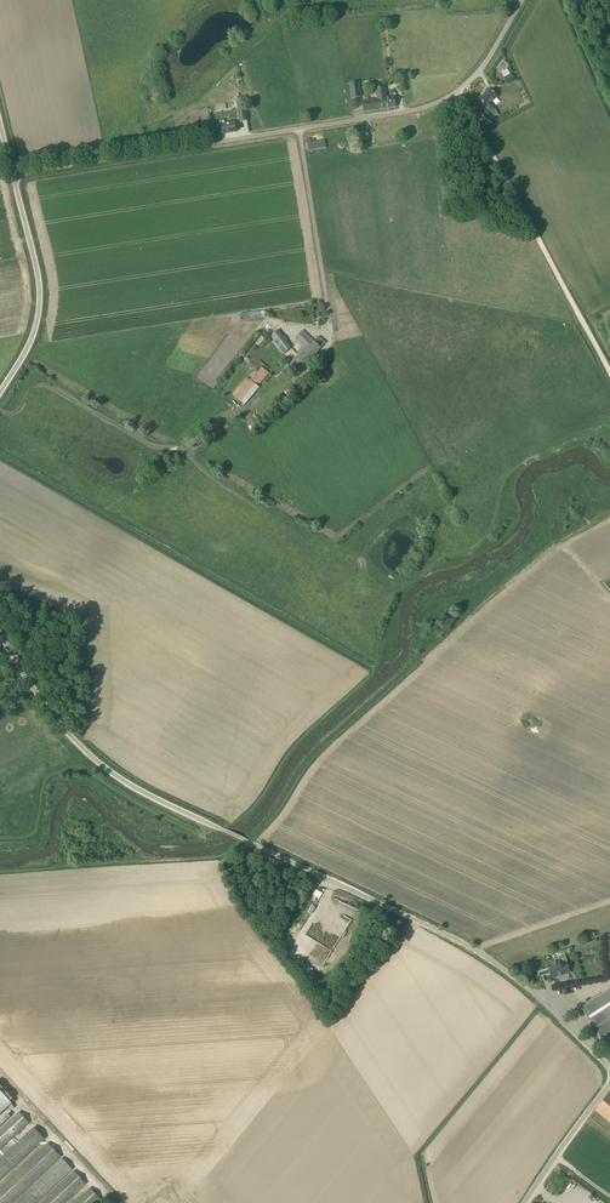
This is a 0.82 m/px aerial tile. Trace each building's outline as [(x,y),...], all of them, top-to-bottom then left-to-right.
[(511,74),(503,78),(507,85),(515,81),(511,74)] [(351,97),(361,96),(359,82),(349,84),(351,97)] [(387,98),(385,86),(376,87),(378,99),(362,102),(363,112),(396,107),(395,97),(387,98)] [(494,108),(490,103),(497,97),(490,89),(479,99),(486,106),(487,106),(491,111),(494,108)] [(238,108),(240,122),(248,120),(245,106),(238,108)] [(234,122),(224,124),(220,125),(222,135),(236,132),(234,122)] [(369,139),(369,137),(367,131),(355,134),(357,140),(357,142),(369,139)] [(309,151),(327,148),(325,140),(307,143),(309,151)] [(285,336),(283,337),(278,330),(268,338),(282,355),(291,347),(286,341),(288,339),(285,336)] [(299,357),(306,363),(325,344),(318,337),(314,341),(302,330),(295,339),(303,347),(296,354),(299,357)] [(254,344),(260,349),(266,341),(260,337),(254,344)] [(306,363),(299,357),(291,365),(298,372),(306,363)] [(258,386),(269,373),(262,366),(250,380),(247,377),(238,388),(240,390),(235,397),(244,405),(259,387),(258,386)] [(548,968),(552,978),(557,977),(559,981),(561,982),(564,982),(566,981),(568,980),(569,977),(568,973),(569,973),(566,962),(562,963),(560,958),(554,960),(553,961),(548,963),(550,968),(548,968)] [(579,1007),(593,1028),(594,1027),(595,1029),(595,1030),(606,1046),(609,1043),(609,987),(579,1007)] [(13,1103),(0,1089),(0,1115),(13,1103)] [(606,1096),(595,1110),(609,1122),(609,1099),(606,1096)] [(0,1129),(0,1148),(29,1122),(25,1117),(27,1116),(24,1113),(22,1115),(19,1111),(0,1129)] [(44,1138),(34,1127),(0,1158),(0,1179),(44,1138)] [(61,1157),(48,1143),(48,1142),(0,1187),(0,1202),(11,1202),(61,1157)] [(73,1169),(62,1158),(13,1202),(37,1202),(73,1169)] [(86,1183),(74,1170),(39,1202),(64,1202),(86,1183)] [(100,1198),(90,1188),(74,1202),(95,1202),(100,1198)]
